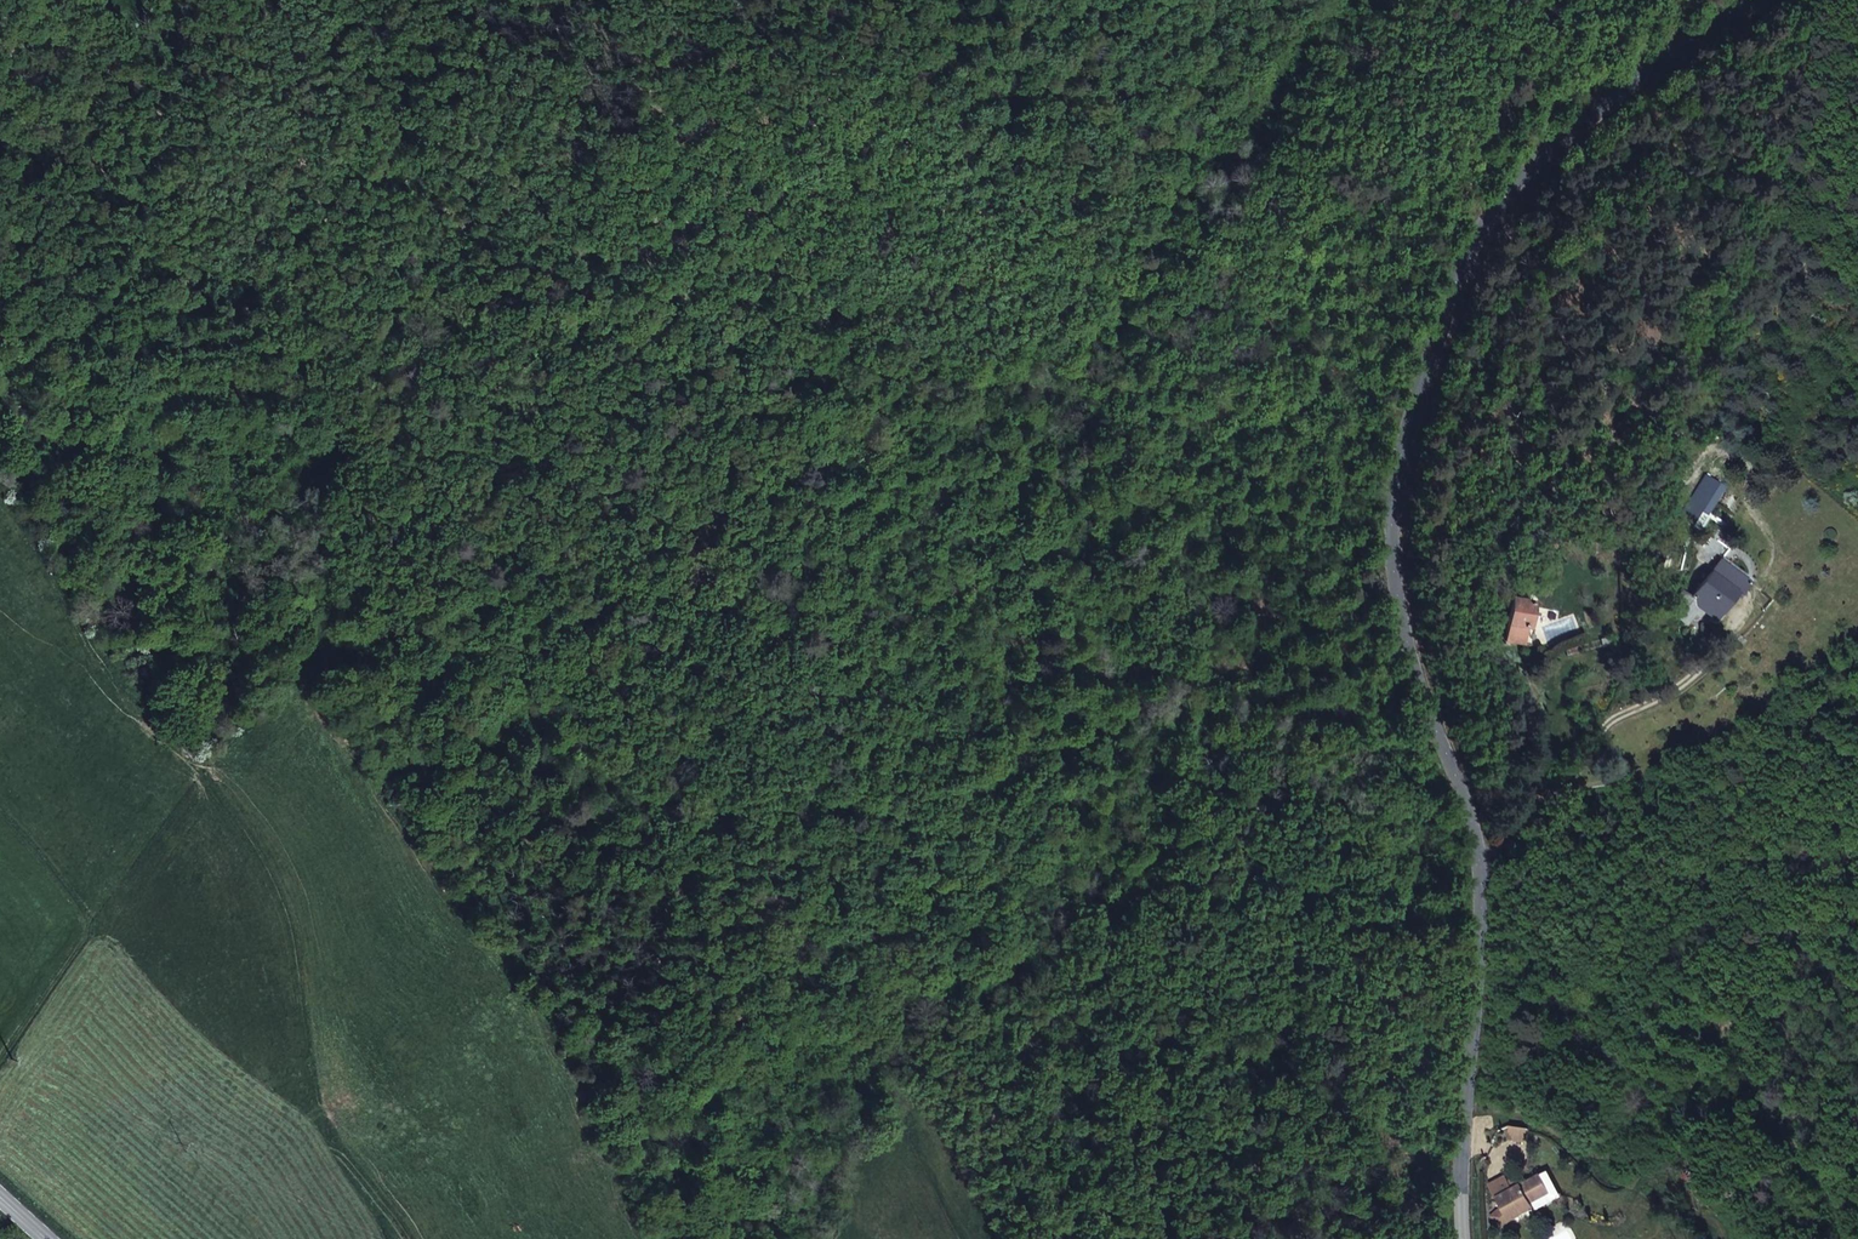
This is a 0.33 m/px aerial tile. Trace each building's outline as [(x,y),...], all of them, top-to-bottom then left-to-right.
[(1744,610),(1755,597),(1727,574),(1695,611),(1717,629),(1720,631),(1741,607),(1744,610)] [(1535,603),(1509,601),(1507,614),(1513,614),(1509,647),(1529,649),(1535,603)] [(1544,1178),(1501,1200),(1513,1223),(1537,1211),(1534,1206),(1553,1196),(1544,1178)]
